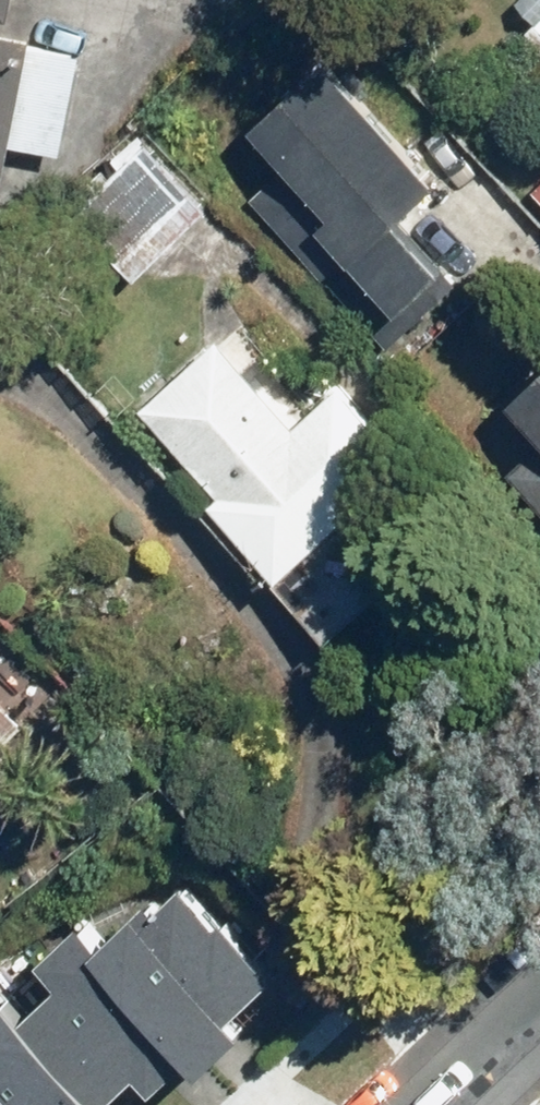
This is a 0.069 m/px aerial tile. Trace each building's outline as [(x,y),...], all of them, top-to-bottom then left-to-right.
[(11,18),(15,0),(0,0),(0,16),(11,18)] [(516,33),(539,57),(539,9),(516,33)] [(5,175),(11,145),(52,153),(70,57),(26,49),(29,35),(0,30),(0,174),(5,175)] [(331,102),(238,184),(399,362),(449,317),(397,260),(440,223),(331,102)] [(137,144),(69,217),(138,280),(206,208),(137,144)] [(522,190),(539,208),(539,173),(522,190)] [(303,422),(221,337),(147,408),(226,490),(215,501),(288,576),(418,451),(348,379),(303,422)] [(510,455),(539,485),(539,426),(510,455)] [(391,580),(340,530),(283,586),(334,637),(391,580)] [(36,724),(0,687),(0,760),(36,724)] [(237,931),(178,985),(238,1051),(298,997),(237,931)] [(81,1083),(0,1001),(0,1104),(59,1104),(81,1083)]
